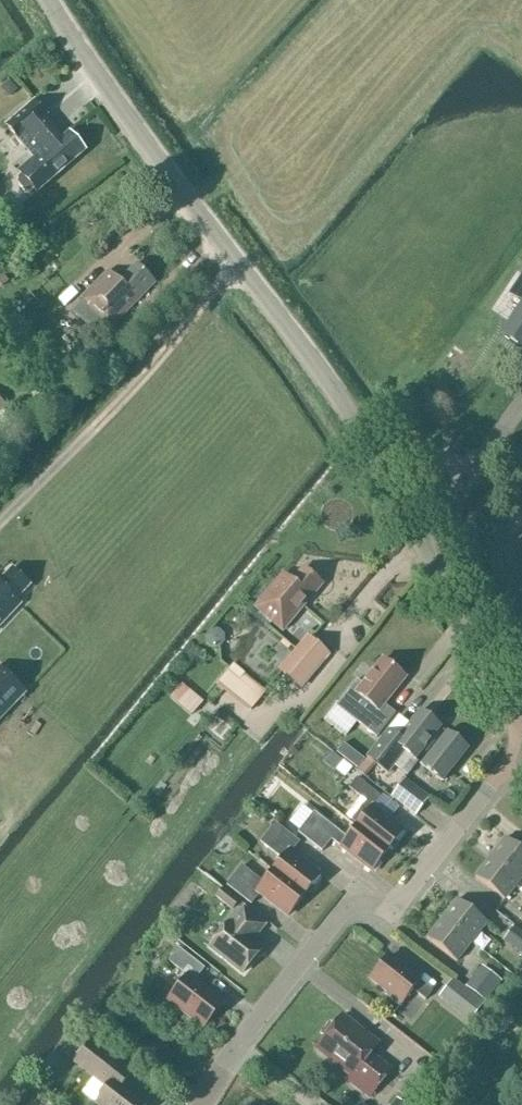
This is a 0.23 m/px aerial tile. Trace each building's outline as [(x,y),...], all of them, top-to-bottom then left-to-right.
[(10,81),(1,89),(6,95),(12,95),(18,90),(10,81)] [(34,189),(36,192),(53,178),(53,179),(84,151),(69,135),(63,140),(32,104),(7,126),(34,157),(18,171),(22,176),(19,178),(18,184),(25,192),(30,193),(34,189)] [(136,267),(118,285),(108,274),(81,301),(111,330),(155,286),(136,267)] [(0,271),(0,290),(9,282),(0,271)] [(512,295),(521,302),(521,279),(512,295)] [(83,354),(101,335),(63,298),(44,318),(83,354)] [(504,338),(519,348),(521,350),(521,311),(504,338)] [(324,585),(303,567),(291,581),(282,573),(253,608),(283,633),(324,585)] [(20,604),(16,600),(29,585),(12,568),(0,581),(0,625),(20,604)] [(301,690),(330,655),(307,636),(278,670),(301,690)] [(384,704),(405,677),(383,659),(363,684),(357,680),(337,705),(376,737),(396,713),(384,704)] [(26,693),(0,669),(0,720),(26,693)] [(249,712),(261,697),(228,671),(216,686),(249,712)] [(183,682),(170,696),(190,715),(203,701),(183,682)] [(415,759),(440,727),(420,711),(398,738),(388,730),(367,757),(387,773),(396,761),(410,772),(418,762),(415,759)] [(442,781),(468,748),(447,732),(422,765),(442,781)] [(345,741),(337,752),(348,760),(346,762),(356,770),(366,758),(345,741)] [(356,827),(387,851),(403,831),(373,807),(381,797),(357,778),(349,788),(366,801),(359,810),(365,815),(356,827)] [(416,814),(430,797),(406,778),(397,788),(392,795),(416,814)] [(387,851),(356,827),(347,838),(314,812),(298,833),(322,852),(332,840),(371,871),(387,851)] [(273,871),(303,896),(319,875),(291,853),(299,842),(275,823),(260,842),(282,859),(273,871)] [(520,880),(521,877),(521,850),(505,837),(490,857),(520,880)] [(504,900),(520,880),(490,857),(475,876),(504,900)] [(303,896),(273,871),(264,883),(242,866),(226,885),(251,905),(260,894),(288,916),(303,896)] [(232,911),(239,901),(222,888),(215,897),(232,911)] [(442,918),(471,942),(487,922),(457,899),(442,918)] [(208,948),(242,976),(264,948),(254,941),(267,925),(244,907),(231,923),(229,922),(208,948)] [(456,961),(471,942),(442,918),(426,938),(456,961)] [(514,927),(504,940),(521,954),(521,933),(514,927)] [(178,1010),(203,1030),(224,1004),(195,980),(204,968),(179,948),(169,961),(187,976),(178,986),(168,988),(170,1011),(178,1010)] [(432,991),(419,981),(419,980),(389,956),(371,979),(387,991),(385,994),(399,1006),(412,990),(425,1000),(432,991)] [(485,1002),(502,982),(482,966),(465,987),(485,1002)] [(470,1022),(484,1004),(453,979),(439,997),(470,1022)] [(377,1045),(341,1016),(333,1026),(329,1023),(321,1034),(324,1037),(317,1047),(352,1075),(348,1080),(369,1097),(390,1071),(369,1055),(377,1045)] [(145,1104),(123,1087),(133,1073),(118,1062),(93,1042),(77,1062),(109,1086),(95,1103),(98,1104),(145,1104)]
